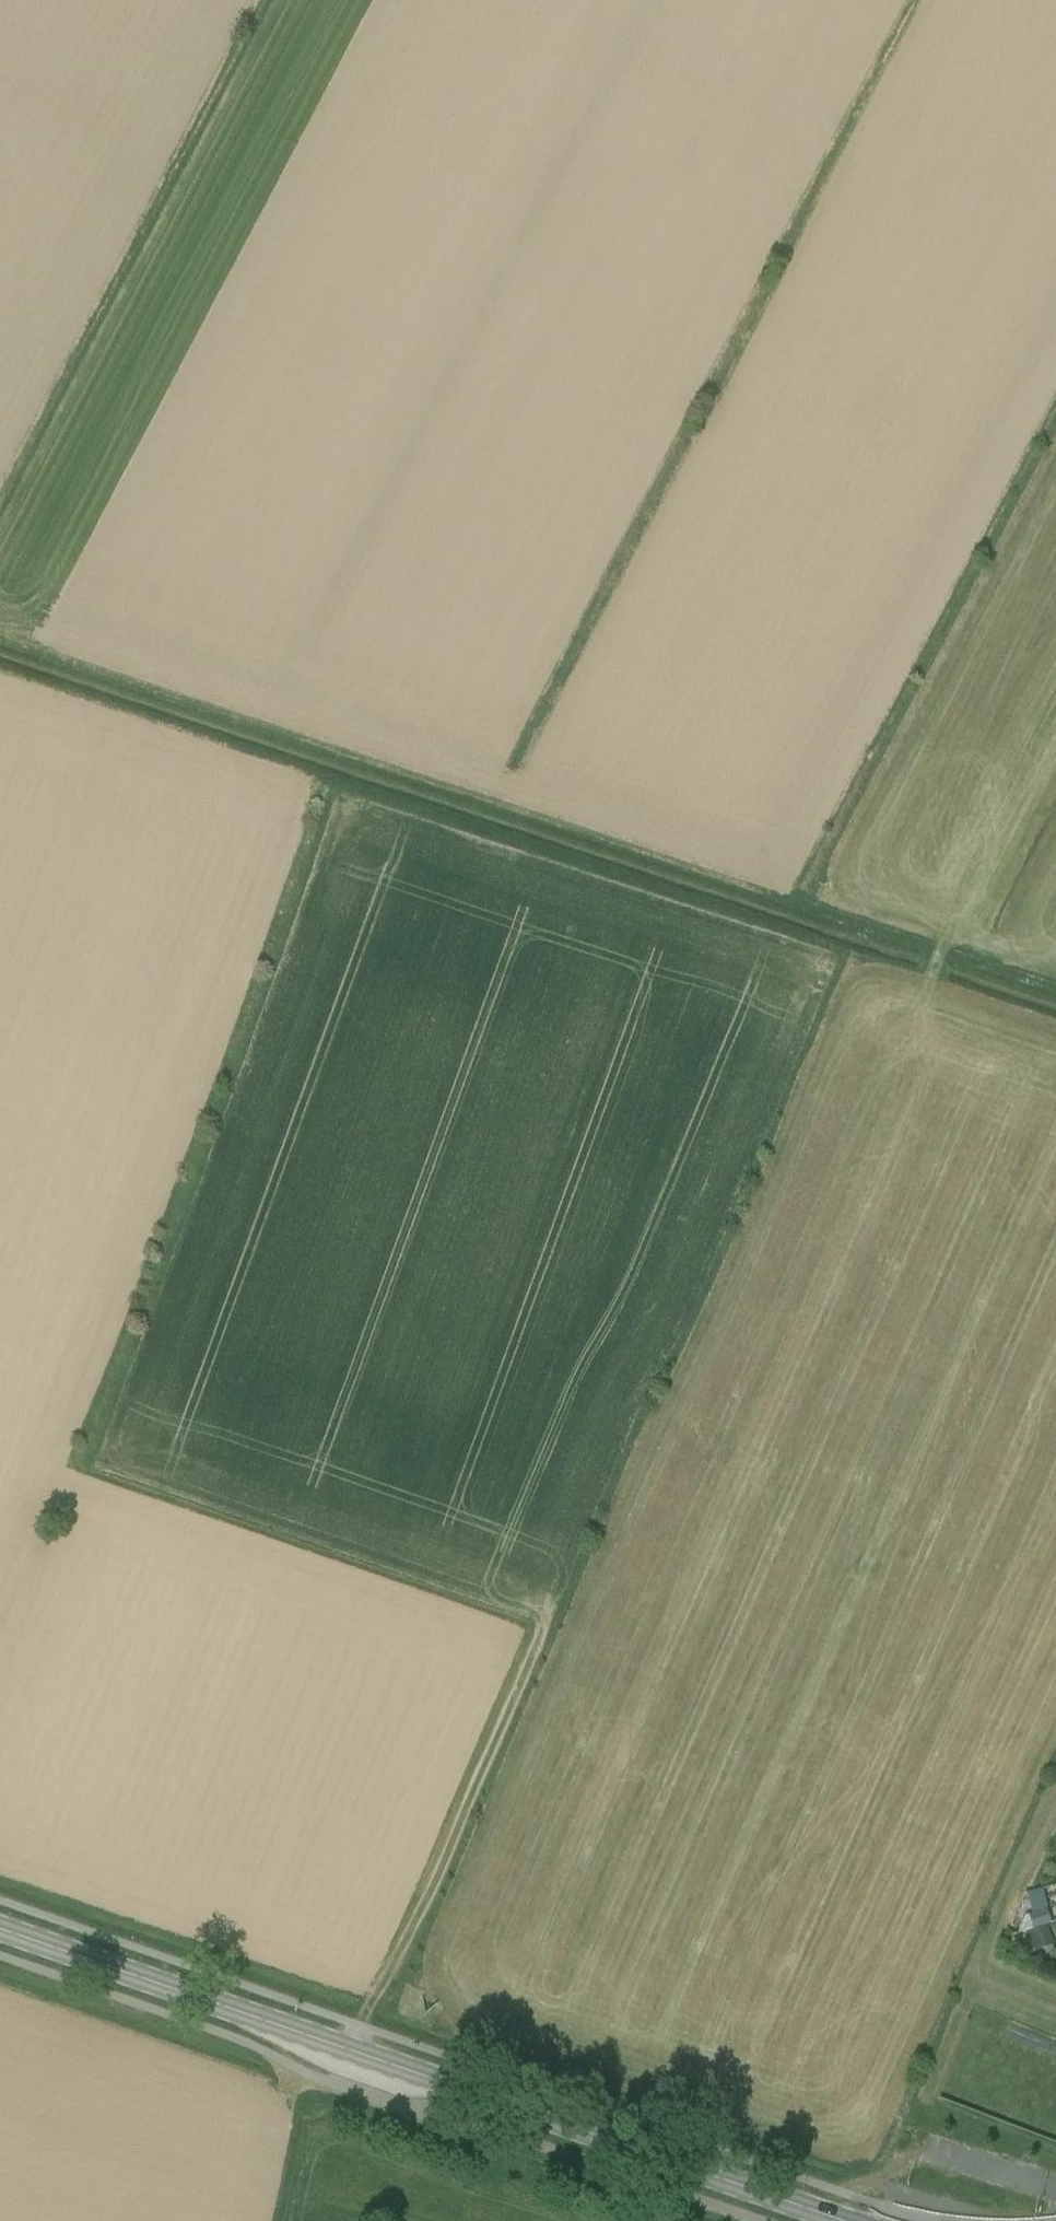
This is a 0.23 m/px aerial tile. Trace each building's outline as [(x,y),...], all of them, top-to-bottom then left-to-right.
[(1052,1922),(1048,1909),(1049,1908),(1044,1888),(1027,1893),(1029,1902),(1030,1902),(1033,1913),(1027,1915),(1018,1931),(1019,1933),(1052,1922)] [(1048,1924),(1029,1931),(1036,1951),(1055,1945),(1048,1924)]
